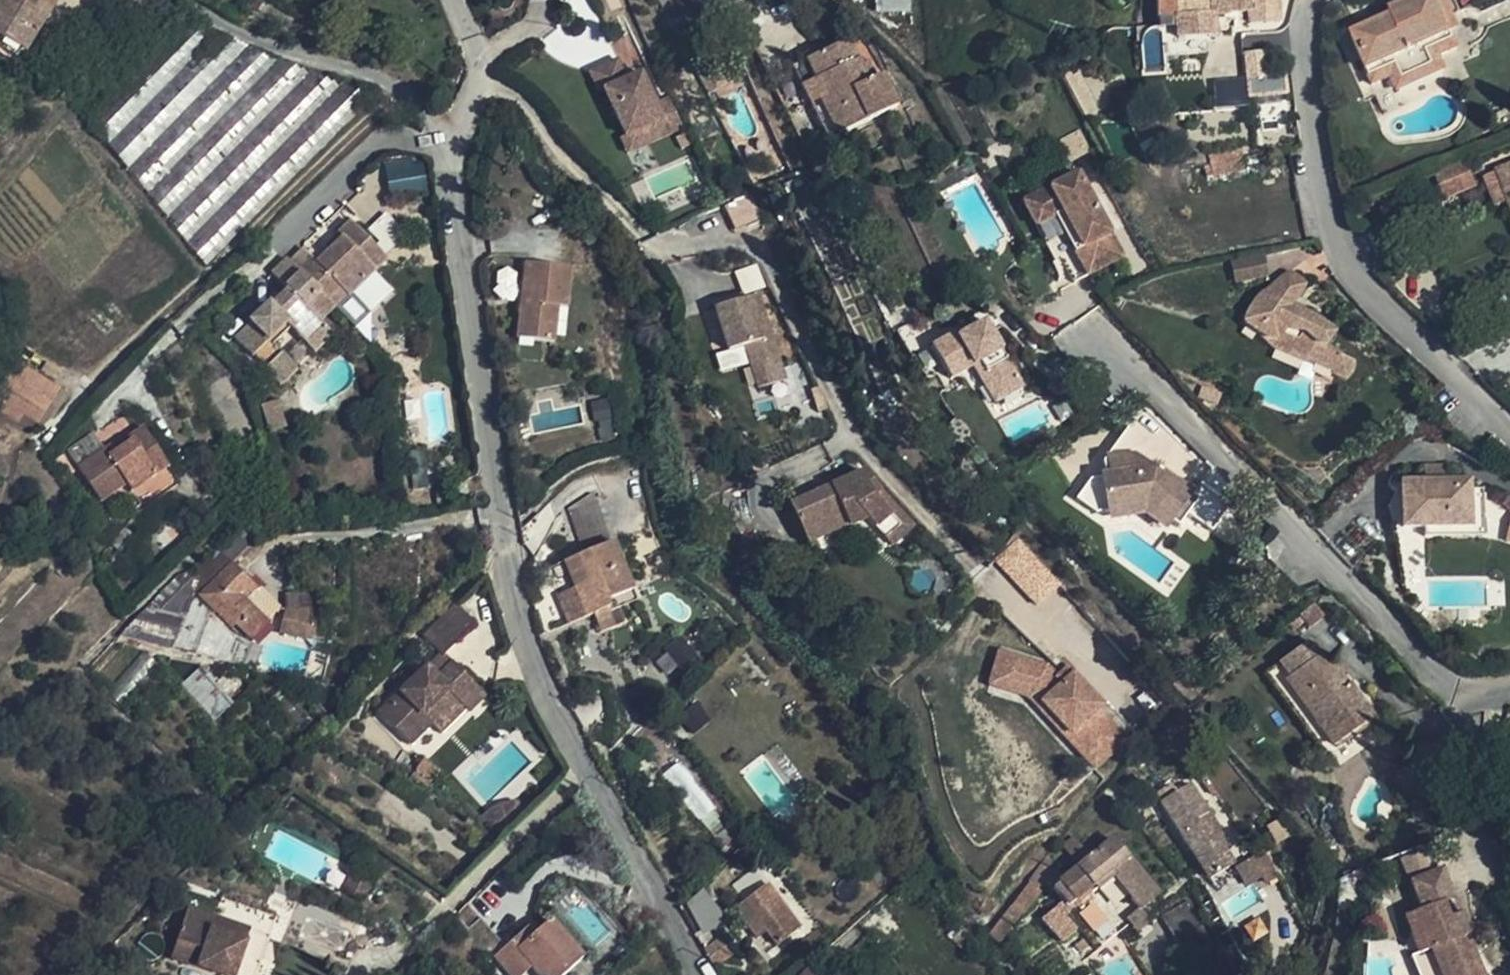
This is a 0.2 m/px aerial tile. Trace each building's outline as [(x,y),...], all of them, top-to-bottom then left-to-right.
[(38,0),(22,0),(17,8),(3,0),(0,0),(0,41),(23,54),(51,8),(38,0)] [(618,0),(596,0),(599,10),(619,4),(618,0)] [(909,0),(881,0),(881,10),(910,9),(909,0)] [(1186,25),(1185,0),(1152,0),(1154,28),(1171,26),(1186,25)] [(1173,48),(1212,46),(1211,32),(1211,21),(1210,0),(1185,0),(1186,25),(1171,26),(1173,48)] [(1211,21),(1226,19),(1245,18),(1244,0),(1210,0),(1211,21)] [(1274,28),(1273,0),(1244,0),(1245,18),(1245,29),(1274,28)] [(1438,3),(1381,26),(1384,32),(1374,36),(1344,49),(1365,100),(1383,92),(1389,105),(1440,83),(1435,71),(1453,63),(1446,49),(1456,45),(1438,3)] [(199,19),(183,29),(93,122),(208,267),(377,95),(199,19)] [(1227,30),(1226,19),(1211,21),(1211,32),(1227,30)] [(846,39),(806,59),(825,97),(818,100),(836,136),(897,105),(882,74),(867,81),(846,39)] [(806,59),(790,67),(828,139),(836,136),(818,100),(825,97),(806,59)] [(1258,62),(1243,64),(1245,90),(1261,89),(1258,62)] [(619,66),(590,79),(600,100),(612,94),(634,140),(644,135),(652,150),(686,133),(675,111),(662,118),(643,79),(628,86),(619,66)] [(1261,89),(1245,90),(1246,108),(1281,104),(1280,86),(1261,89)] [(631,159),(652,150),(644,135),(634,140),(612,94),(605,97),(627,143),(624,145),(631,159)] [(1222,96),(1207,97),(1207,107),(1210,107),(1222,106),(1222,96)] [(671,103),(658,110),(662,118),(675,111),(671,103)] [(1242,147),(1208,154),(1212,176),(1246,169),(1242,147)] [(765,148),(751,155),(757,168),(761,166),(771,161),(765,148)] [(385,160),(388,192),(427,188),(424,157),(385,160)] [(1445,198),(1476,185),(1465,160),(1434,174),(1445,198)] [(1489,183),(1506,228),(1509,226),(1509,175),(1489,183)] [(1116,268),(1071,182),(1019,210),(1024,220),(1033,237),(1051,228),(1081,286),(1116,268)] [(725,204),(736,228),(757,219),(747,195),(725,204)] [(765,221),(738,229),(747,249),(773,237),(765,221)] [(316,251),(302,264),(340,306),(344,310),(383,273),(340,222),(328,233),(339,245),(324,260),(316,251)] [(1081,286),(1051,228),(1033,237),(1064,295),(1081,286)] [(326,320),(340,306),(302,264),(293,255),(277,270),(293,287),(278,302),(276,299),(254,320),(256,323),(242,336),(258,354),(260,353),(273,367),(271,369),(285,382),(302,367),(279,342),(296,326),(320,352),(340,334),(326,320)] [(1217,336),(1219,339),(1224,346),(1231,351),(1238,355),(1244,365),(1250,375),(1253,380),(1262,388),(1266,391),(1276,400),(1281,403),(1289,407),(1297,412),(1306,419),(1313,418),(1319,412),(1321,408),(1321,402),(1319,398),(1316,394),(1307,389),(1304,387),(1302,383),(1302,380),(1302,372),(1306,369),(1303,362),(1298,352),(1296,348),(1287,337),(1290,334),(1296,326),(1298,321),(1297,317),(1294,309),(1285,298),(1278,293),(1270,288),(1261,288),(1251,291),(1245,294),(1236,304),(1227,313),(1221,322),(1219,329),(1217,336)] [(533,328),(523,328),(522,366),(559,365),(559,329),(569,329),(569,290),(533,289),(533,328)] [(524,289),(523,328),(533,328),(533,289),(524,289)] [(767,330),(761,309),(727,318),(738,359),(752,355),(758,376),(784,369),(773,329),(767,330)] [(1018,394),(980,327),(953,342),(951,338),(927,352),(947,388),(969,376),(989,410),(1018,394)] [(42,424),(61,393),(62,392),(21,367),(0,399),(9,404),(42,424)] [(267,416),(285,409),(281,396),(263,402),(267,416)] [(37,433),(42,424),(9,404),(4,413),(37,433)] [(291,427),(285,409),(267,416),(273,433),(291,427)] [(136,491),(172,467),(147,428),(111,452),(108,449),(83,466),(105,500),(132,484),(136,491)] [(1420,480),(1448,480),(1439,465),(1420,465),(1420,480)] [(1147,495),(1088,470),(1068,518),(1117,541),(1147,562),(1179,519),(1147,495)] [(1420,480),(1397,481),(1398,531),(1408,531),(1425,530),(1469,529),(1468,491),(1468,479),(1448,480),(1420,480)] [(884,498),(867,481),(854,487),(858,496),(850,500),(846,491),(794,515),(808,544),(848,525),(852,535),(870,526),(889,546),(904,532),(877,504),(884,498)] [(854,487),(846,491),(850,500),(858,496),(854,487)] [(1468,491),(1469,529),(1425,530),(1425,539),(1481,538),(1480,490),(1468,491)] [(577,542),(607,534),(597,495),(567,503),(577,542)] [(921,537),(884,498),(877,504),(904,532),(889,546),(900,557),(921,537)] [(848,525),(808,544),(813,554),(852,535),(848,525)] [(993,560),(1036,606),(1061,583),(1018,537),(993,560)] [(258,621),(276,603),(248,574),(260,563),(242,543),(208,575),(238,607),(242,604),(258,621)] [(568,591),(553,594),(560,623),(610,610),(605,591),(622,587),(613,547),(560,559),(568,591)] [(155,589),(191,600),(210,554),(195,550),(155,589)] [(560,559),(532,565),(539,597),(553,594),(568,591),(560,559)] [(248,574),(276,603),(287,591),(260,563),(248,574)] [(179,629),(191,600),(155,589),(129,615),(179,629)] [(477,617),(454,597),(425,629),(445,651),(477,617)] [(1317,759),(1367,726),(1343,690),(1337,694),(1330,685),(1337,681),(1331,672),(1327,672),(1322,675),(1303,647),(1274,665),(1285,681),(1281,684),(1308,725),(1299,732),(1317,759)] [(441,674),(431,665),(386,713),(416,743),(439,718),(431,709),(452,686),(461,694),(473,706),(488,690),(455,658),(441,674)] [(1308,725),(1281,684),(1285,681),(1274,665),(1261,675),(1299,732),(1308,725)] [(215,719),(231,702),(197,668),(181,684),(215,719)] [(1337,694),(1343,690),(1337,681),(1330,685),(1337,694)] [(461,694),(452,686),(431,709),(439,718),(461,694)] [(1038,708),(1066,737),(1072,731),(1104,763),(1117,752),(1110,745),(1117,737),(1087,706),(1082,711),(1059,688),(1038,708)] [(682,760),(667,769),(697,819),(712,810),(682,760)] [(1196,774),(1207,791),(1213,787),(1211,784),(1203,770),(1196,774)] [(1158,808),(1208,885),(1232,870),(1229,866),(1206,828),(1213,824),(1190,787),(1158,808)] [(1068,855),(1049,871),(1053,875),(1067,891),(1097,867),(1127,904),(1138,917),(1154,902),(1097,830),(1079,846),(1068,855)] [(1068,855),(1079,846),(1069,834),(1059,845),(1068,855)] [(1232,870),(1241,887),(1260,876),(1261,878),(1263,881),(1277,873),(1265,851),(1253,858),(1251,853),(1229,866),(1232,870)] [(766,863),(773,874),(783,867),(775,857),(766,863)] [(1044,863),(992,930),(1003,939),(1009,931),(1053,875),(1049,871),(1044,863)] [(1422,907),(1439,900),(1449,896),(1446,888),(1437,865),(1410,876),(1422,907)] [(705,888),(684,901),(704,931),(724,918),(705,888)] [(809,931),(776,888),(742,913),(755,931),(766,924),(785,950),(809,931)] [(1423,974),(1424,974),(1434,971),(1436,974),(1480,974),(1467,942),(1463,943),(1461,937),(1465,931),(1458,911),(1445,916),(1439,900),(1422,907),(1412,911),(1418,927),(1406,932),(1423,974)] [(1205,943),(1182,901),(1155,917),(1159,924),(1178,958),(1205,943)] [(238,904),(232,928),(206,921),(193,970),(213,974),(284,974),(299,919),(238,904)] [(1138,917),(1127,904),(1116,913),(1118,916),(1126,927),(1138,917)] [(1418,927),(1412,911),(1399,916),(1401,920),(1406,932),(1418,927)] [(581,961),(547,927),(532,942),(524,935),(494,966),(503,974),(530,974),(532,973),(534,974),(567,974),(581,961)] [(703,950),(714,969),(735,953),(722,936),(703,950)] [(805,964),(789,974),(812,974),(805,964)]
